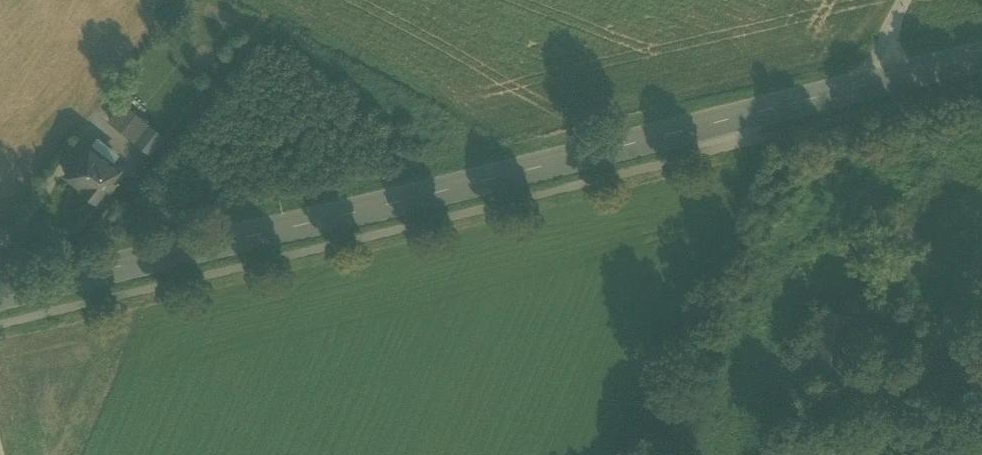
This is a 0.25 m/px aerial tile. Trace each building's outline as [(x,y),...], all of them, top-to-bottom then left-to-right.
[(120,106),(107,122),(131,141),(144,125),(120,106)] [(108,155),(105,159),(110,162),(114,156),(94,140),(89,147),(99,155),(103,150),(108,155)] [(89,147),(88,146),(65,177),(79,188),(77,190),(92,201),(99,192),(105,196),(115,182),(110,178),(117,168),(110,162),(105,159),(108,155),(103,150),(99,155),(89,147)]
